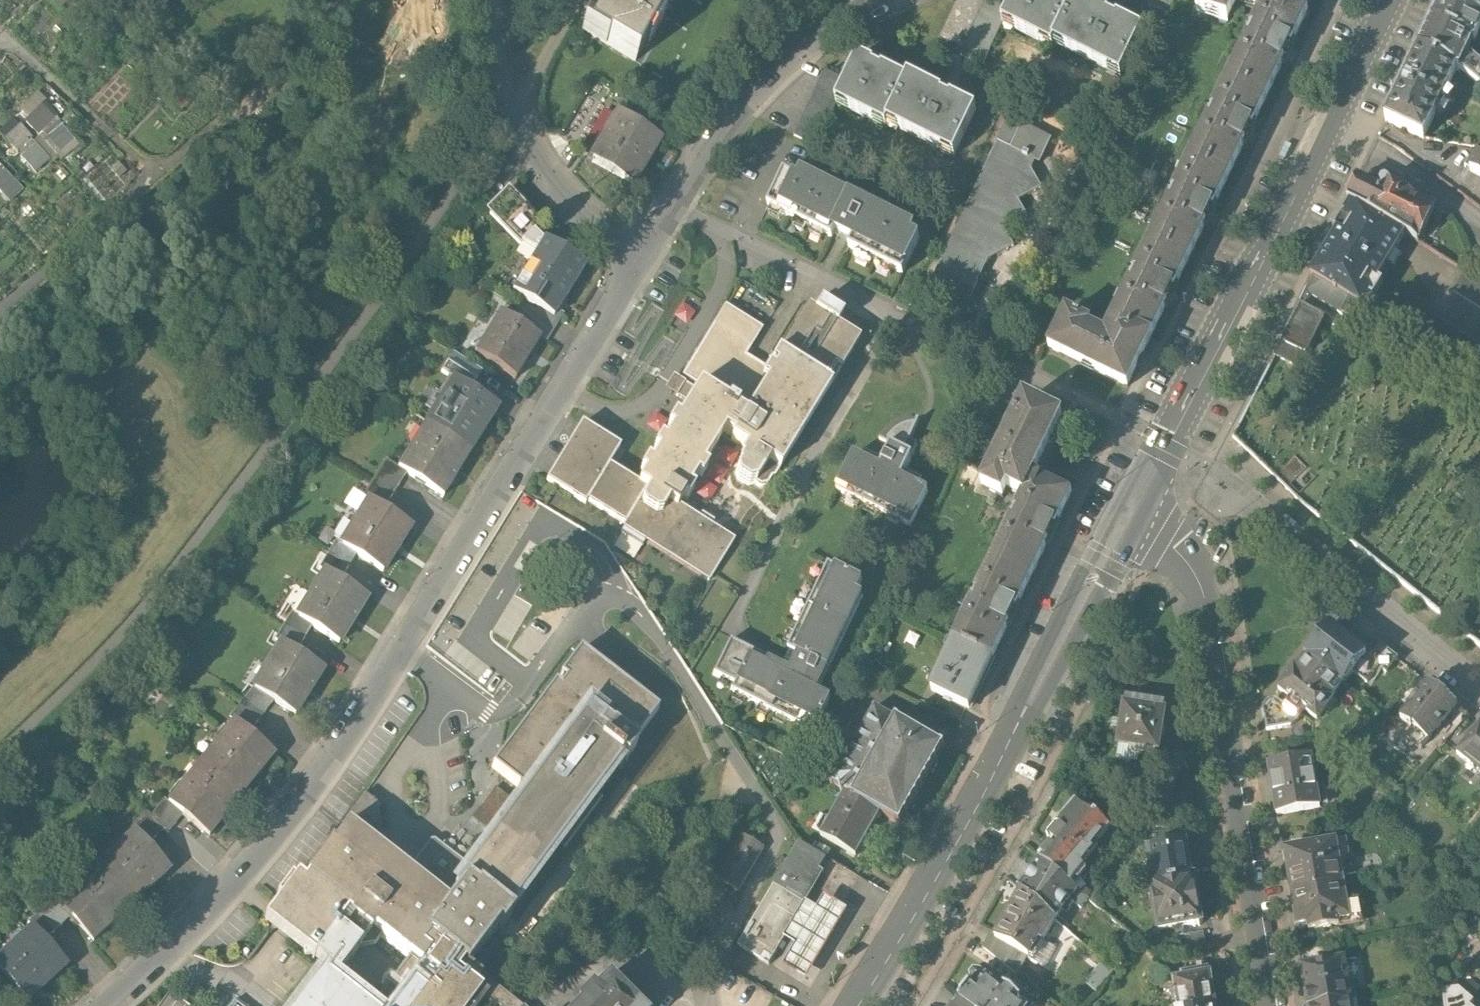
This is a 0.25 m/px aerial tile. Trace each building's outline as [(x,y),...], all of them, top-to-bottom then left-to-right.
[(672,1),(671,0),(610,0),(605,9),(599,5),(582,33),(606,46),(607,44),(637,61),(672,1)] [(1003,23),(1013,1),(1011,0),(987,0),(961,56),(982,66),(1003,23)] [(1072,0),(1014,0),(1013,1),(1003,23),(1052,46),(1053,43),(1073,1),(1072,0)] [(1073,1),(1053,43),(1120,75),(1142,29),(1080,0),(1074,0),(1073,1)] [(1114,320),(1152,338),(1171,297),(1190,256),(1210,212),(1229,175),(1249,135),(1268,94),(1288,53),(1308,13),(1283,0),(1201,0),(1197,13),(1228,22),(1237,5),(1262,12),(1230,76),(1191,157),(1153,238),(1114,320)] [(1148,6),(1171,13),(1175,0),(1150,0),(1148,6)] [(1432,22),(1473,42),(1475,43),(1479,32),(1479,18),(1444,0),(1443,0),(1432,22)] [(1479,18),(1479,0),(1444,0),(1479,18)] [(1473,42),(1432,22),(1419,50),(1456,69),(1460,70),(1479,87),(1479,65),(1475,62),(1472,61),(1471,64),(1465,60),(1473,42)] [(1423,137),(1456,69),(1419,50),(1386,119),(1423,137)] [(846,81),(836,103),(885,127),(887,123),(907,81),(858,57),(846,81)] [(794,135),(815,146),(836,103),(846,81),(825,70),(794,135)] [(909,78),(907,81),(887,123),(954,154),(954,153),(975,110),(909,78)] [(37,91),(16,108),(19,112),(0,127),(0,128),(38,175),(78,142),(37,91)] [(658,141),(614,114),(599,138),(587,158),(630,185),(645,161),(658,141)] [(932,284),(968,302),(988,261),(1002,253),(1014,246),(1005,231),(1028,218),(1019,202),(1042,189),(1031,171),(1040,164),(1051,140),(1009,121),(932,284)] [(1475,160),(1470,158),(1464,166),(1479,175),(1479,151),(1475,160)] [(784,173),(768,206),(832,237),(835,230),(844,234),(853,238),(849,247),(902,273),(919,238),(912,234),(915,228),(802,174),(799,180),(784,173)] [(1347,199),(1351,202),(1405,234),(1418,242),(1435,207),(1385,183),(1383,186),(1381,185),(1383,181),(1374,176),(1368,178),(1366,182),(1357,179),(1347,199)] [(486,204),(523,242),(526,239),(541,248),(547,238),(536,227),(548,217),(510,182),(486,204)] [(1311,275),(1314,277),(1366,309),(1382,282),(1375,278),(1385,261),(1387,262),(1405,234),(1351,202),(1333,229),(1339,233),(1328,250),(1327,249),(1317,264),(1311,275)] [(541,248),(515,290),(540,306),(555,314),(560,306),(587,263),(547,238),(541,248)] [(1314,277),(1306,293),(1309,294),(1353,321),(1350,325),(1363,332),(1374,314),(1366,309),(1314,277)] [(583,421),(547,479),(585,503),(587,499),(625,523),(622,528),(709,579),(712,576),(735,538),(679,504),(684,496),(688,498),(694,489),(690,486),(693,480),(697,475),(701,477),(708,467),(704,464),(724,430),(733,435),(731,438),(746,447),(740,456),(741,458),(738,463),(738,466),(736,470),(738,477),(749,484),(755,483),(761,486),(767,484),(771,477),(775,476),(779,469),(826,391),(859,338),(837,324),(842,315),(820,301),(815,310),(808,306),(779,354),(778,353),(771,363),(776,366),(773,370),(769,368),(768,369),(746,355),(762,328),(725,306),(682,375),(699,385),(697,389),(686,383),(685,382),(681,388),(677,395),(678,395),(689,402),(679,418),(675,415),(668,426),(672,429),(665,440),(661,438),(654,448),(658,451),(651,462),(647,460),(641,470),(645,473),(640,482),(610,463),(621,445),(583,421)] [(1300,305),(1275,355),(1299,368),(1324,320),(1324,317),(1300,305)] [(540,306),(528,325),(543,334),(550,338),(567,311),(560,306),(555,314),(540,306)] [(504,310),(477,352),(517,376),(543,334),(528,325),(504,310)] [(1128,388),(1152,338),(1114,320),(1106,337),(1089,329),(1090,325),(1067,314),(1050,350),(1071,360),(1071,361),(1075,363),(1079,365),(1080,365),(1128,388)] [(467,362),(456,380),(473,391),(485,373),(467,362)] [(677,396),(678,395),(677,395),(681,388),(685,382),(686,383),(686,382),(674,374),(666,389),(677,396)] [(456,380),(442,402),(486,430),(500,408),(473,391),(456,380)] [(472,452),(486,430),(442,402),(428,424),(472,452)] [(1007,491),(1024,499),(1033,479),(1039,468),(1052,440),(1053,440),(1054,439),(1053,439),(1062,420),(1024,402),(982,490),(1003,499),(1007,491)] [(428,424),(414,446),(458,474),(472,452),(428,424)] [(921,479),(905,472),(917,443),(913,442),(910,440),(914,430),(910,427),(905,425),(900,428),(894,432),(889,438),(885,444),(889,446),(882,461),(865,453),(863,458),(854,455),(837,490),(911,526),(927,490),(918,486),(921,479)] [(1060,442),(1054,439),(1053,440),(1052,440),(1039,468),(1033,479),(1039,482),(1040,480),(1041,480),(1060,442)] [(444,496),(458,474),(414,446),(400,468),(409,474),(444,496)] [(358,502),(363,505),(367,498),(386,510),(409,474),(400,468),(386,459),(358,502)] [(1306,465),(1289,485),(1318,511),(1336,491),(1306,465)] [(1024,499),(995,559),(1032,577),(1051,538),(1072,496),(1041,481),(1041,480),(1040,480),(1039,482),(1033,479),(1024,499)] [(363,505),(352,521),(396,549),(411,526),(386,510),(367,498),(363,505)] [(382,571),(396,549),(352,521),(338,543),(359,557),(382,571)] [(342,584),(359,557),(338,543),(317,577),(319,578),(323,572),(342,584)] [(994,658),(1032,577),(995,559),(956,640),(994,658)] [(729,641),(714,673),(734,682),(730,690),(813,729),(829,696),(817,690),(862,593),(857,591),(863,579),(829,563),(789,648),(799,653),(794,662),(790,670),(729,641)] [(319,578),(309,594),(354,622),(368,600),(342,584),(323,572),(319,578)] [(340,644),(354,622),(309,594),(295,616),(314,628),(340,644)] [(271,649),(276,651),(280,645),(297,656),(314,628),(295,616),(293,615),(271,649)] [(1328,623),(1301,655),(1343,689),(1354,674),(1368,655),(1365,652),(1328,623)] [(956,640),(931,691),(969,709),(979,689),(993,659),(994,658),(956,640)] [(1374,640),(1365,652),(1368,655),(1354,674),(1367,684),(1378,670),(1385,676),(1399,658),(1374,640)] [(276,651),(266,667),(309,694),(323,672),(297,656),(280,645),(276,651)] [(493,766),(527,792),(588,700),(608,715),(604,721),(612,726),(613,725),(629,737),(633,732),(639,736),(659,709),(580,650),(493,766)] [(1264,736),(1288,733),(1303,715),(1318,727),(1338,703),(1334,699),(1343,689),(1301,655),(1272,690),(1282,698),(1278,703),(1272,699),(1265,700),(1261,705),(1264,736)] [(295,715),(309,694),(266,667),(253,688),(256,690),(275,702),(295,715)] [(1407,706),(1409,708),(1401,718),(1413,730),(1408,737),(1422,749),(1437,731),(1457,706),(1430,684),(1419,696),(1417,695),(1407,706)] [(256,690),(232,722),(249,736),(275,702),(256,690)] [(1121,729),(1118,746),(1119,746),(1157,751),(1158,751),(1164,712),(1165,704),(1126,698),(1125,706),(1124,706),(1122,722),(1120,721),(1119,729),(1121,729)] [(273,927),(280,933),(317,959),(321,963),(289,1005),(480,1005),(487,996),(490,993),(460,971),(464,965),(468,967),(470,964),(499,925),(503,928),(639,745),(629,737),(613,725),(612,726),(604,721),(608,715),(588,700),(527,792),(471,868),(441,846),(437,852),(428,845),(412,866),(415,867),(411,872),(348,824),(304,881),(297,876),(295,878),(291,875),(276,896),(280,899),(273,909),(264,920),(273,927)] [(1470,716),(1457,706),(1437,731),(1449,742),(1470,716)] [(846,791),(881,811),(880,813),(898,823),(898,824),(901,826),(902,823),(901,823),(905,815),(906,816),(908,813),(907,813),(910,807),(911,807),(913,805),(912,804),(915,798),(916,799),(918,796),(917,795),(920,789),(921,790),(923,787),(922,787),(925,781),(926,781),(928,779),(927,778),(930,772),(931,773),(933,770),(932,769),(935,764),(936,764),(938,761),(937,761),(942,750),(944,751),(945,748),(942,746),(942,747),(900,723),(900,722),(894,719),(878,710),(878,709),(875,708),(873,710),(874,711),(833,783),(832,782),(830,785),(833,787),(834,786),(842,790),(839,794),(843,796),(845,792),(846,791)] [(232,722),(216,742),(257,776),(274,757),(249,736),(232,722)] [(1458,755),(1479,773),(1479,728),(1458,755)] [(241,795),(257,776),(216,742),(200,761),(241,795)] [(1286,786),(1290,811),(1333,805),(1325,755),(1298,758),(1282,761),(1286,786)] [(200,761),(184,780),(225,815),(241,795),(200,761)] [(209,834),(225,815),(184,780),(168,800),(185,814),(209,834)] [(492,827),(511,803),(493,789),(484,802),(475,814),(492,827)] [(880,813),(881,811),(846,791),(845,792),(820,835),(856,856),(880,813)] [(340,818),(362,827),(373,801),(352,792),(340,818)] [(1123,824),(1089,796),(1060,831),(1066,836),(1053,852),(1084,878),(1097,862),(1094,858),(1123,824)] [(168,800),(153,818),(165,832),(169,834),(185,814),(168,800)] [(150,815),(131,832),(147,849),(165,832),(153,818),(150,815)] [(767,838),(750,828),(745,836),(762,846),(767,838)] [(131,832),(113,850),(150,889),(168,872),(147,849),(131,832)] [(745,836),(744,836),(718,879),(738,891),(764,848),(762,846),(745,836)] [(1297,845),(1304,889),(1356,880),(1349,837),(1297,845)] [(800,842),(738,945),(764,961),(769,964),(785,938),(805,904),(806,902),(824,872),(819,869),(826,857),(800,842)] [(1177,846),(1149,851),(1155,887),(1192,881),(1187,853),(1188,852),(1188,847),(1184,844),(1178,845),(1177,846)] [(131,906),(150,889),(113,850),(94,867),(131,906)] [(1084,878),(1053,852),(1034,884),(1068,910),(1084,893),(1092,903),(1100,896),(1097,892),(1084,878)] [(94,867),(76,885),(113,924),(131,906),(94,867)] [(1155,887),(1152,887),(1159,931),(1175,928),(1175,929),(1186,927),(1186,926),(1193,925),(1195,927),(1200,926),(1203,922),(1202,917),(1200,915),(1194,880),(1192,881),(1155,887)] [(1359,901),(1356,880),(1304,889),(1309,922),(1320,920),(1321,927),(1373,919),(1370,899),(1359,901)] [(1102,883),(1097,892),(1100,896),(1107,901),(1112,889),(1102,883)] [(1045,951),(1068,910),(1034,884),(1009,930),(1023,938),(1045,951)] [(94,941),(113,924),(76,885),(57,902),(73,919),(94,941)] [(805,904),(785,938),(795,945),(783,965),(795,972),(806,979),(848,910),(836,903),(824,896),(817,909),(806,902),(805,904)] [(57,902),(30,928),(46,944),(73,919),(57,902)] [(1009,930),(1003,927),(997,937),(1017,949),(1023,938),(1009,930)] [(30,928),(11,945),(45,981),(64,964),(46,944),(30,928)] [(1203,932),(1178,936),(1182,959),(1207,955),(1203,932)] [(1313,946),(1315,959),(1341,955),(1338,941),(1313,946)] [(45,981),(11,945),(0,956),(0,971),(1,972),(17,989),(27,999),(45,981)] [(1315,963),(1322,1004),(1366,996),(1360,956),(1315,963)] [(984,971),(972,988),(995,1005),(1034,1005),(1040,999),(992,961),(987,961),(983,966),(984,971)] [(464,965),(460,971),(490,993),(487,996),(499,1005),(521,1005),(470,964),(468,967),(464,965)] [(17,989),(1,972),(0,973),(0,985),(1,987),(10,996),(17,989)] [(1175,981),(1179,1005),(1209,1005),(1215,1005),(1210,975),(1182,980),(1175,981)] [(972,988),(957,1005),(995,1005),(972,988)] [(171,991),(159,1005),(191,1005),(171,991)] [(1366,996),(1322,1004),(1322,1005),(1368,1005),(1366,996)]
